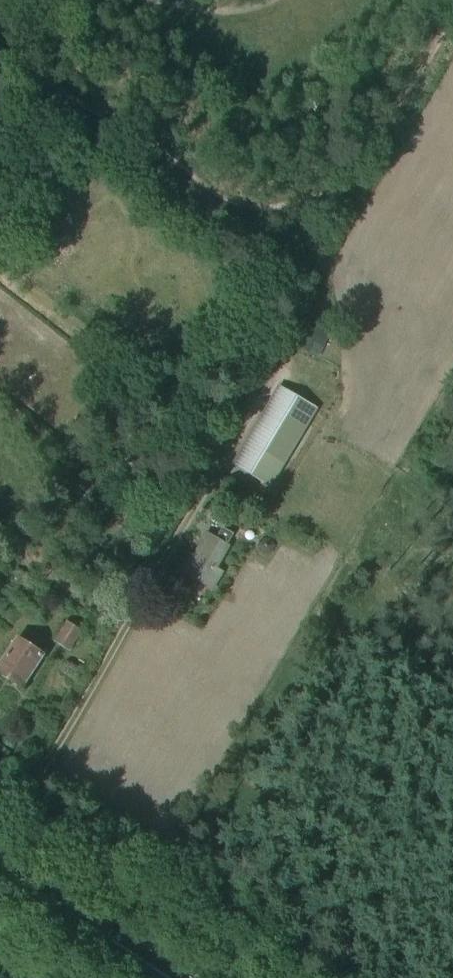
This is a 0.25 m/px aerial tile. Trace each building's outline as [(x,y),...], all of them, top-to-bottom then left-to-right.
[(318,357),(332,335),(308,322),(297,345),(318,357)] [(272,480),(305,425),(316,406),(282,386),(238,460),(272,480)] [(226,546),(233,534),(224,529),(215,539),(208,535),(195,557),(193,556),(184,570),(214,587),(222,573),(216,569),(229,547),(226,546)] [(271,554),(275,547),(271,541),(263,541),(259,548),(263,555),(271,554)] [(70,651),(83,631),(68,621),(55,641),(70,651)] [(103,652),(108,643),(100,638),(95,647),(103,652)] [(19,640),(0,669),(0,671),(2,673),(3,676),(8,679),(12,679),(22,686),(43,656),(40,654),(45,647),(37,642),(32,649),(19,640)]
